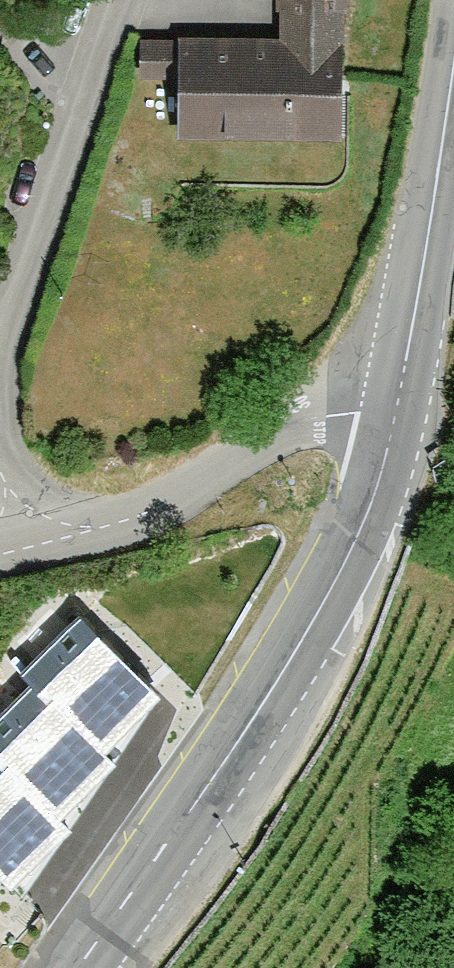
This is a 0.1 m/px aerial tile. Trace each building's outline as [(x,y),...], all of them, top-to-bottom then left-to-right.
[(190,42),(190,142),(357,143),(358,0),(286,0),(286,42),(233,42),(190,42)] [(102,756),(142,707),(39,622),(0,670),(0,673),(8,679),(102,756)] [(69,820),(113,766),(102,756),(8,679),(0,688),(0,763),(69,820)] [(0,764),(0,876),(18,891),(78,828),(69,820),(0,764)]
